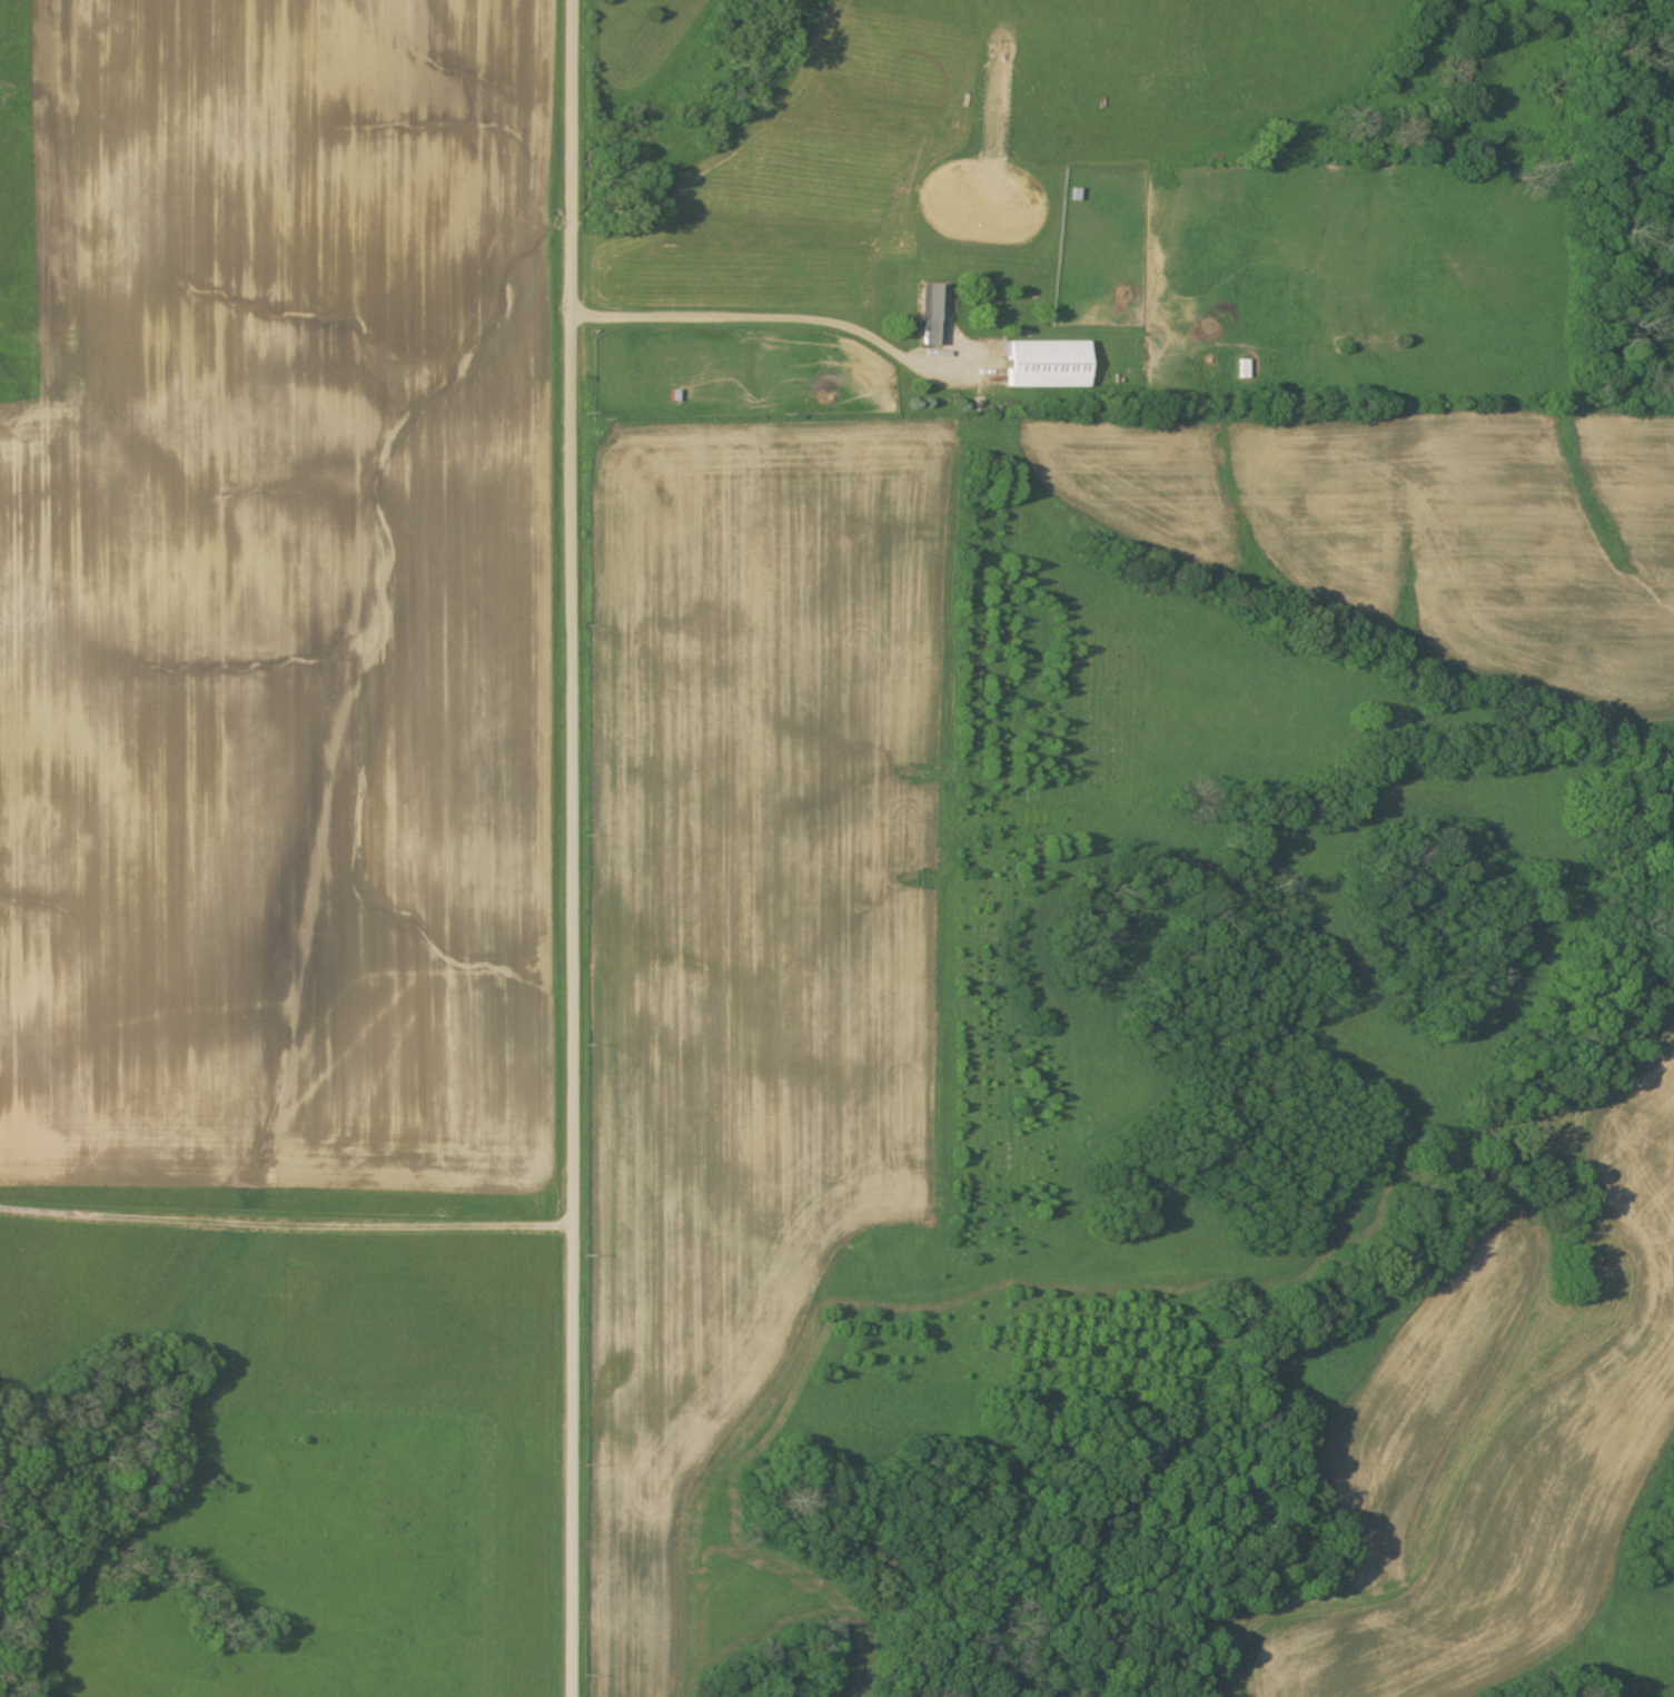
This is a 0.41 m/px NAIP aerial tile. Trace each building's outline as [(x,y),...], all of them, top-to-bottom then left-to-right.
[(945,285),(919,284),(918,322),(923,322),(923,346),(944,347),(945,285)] [(1085,388),(1086,342),(1007,341),(1007,387),(1085,388)]
